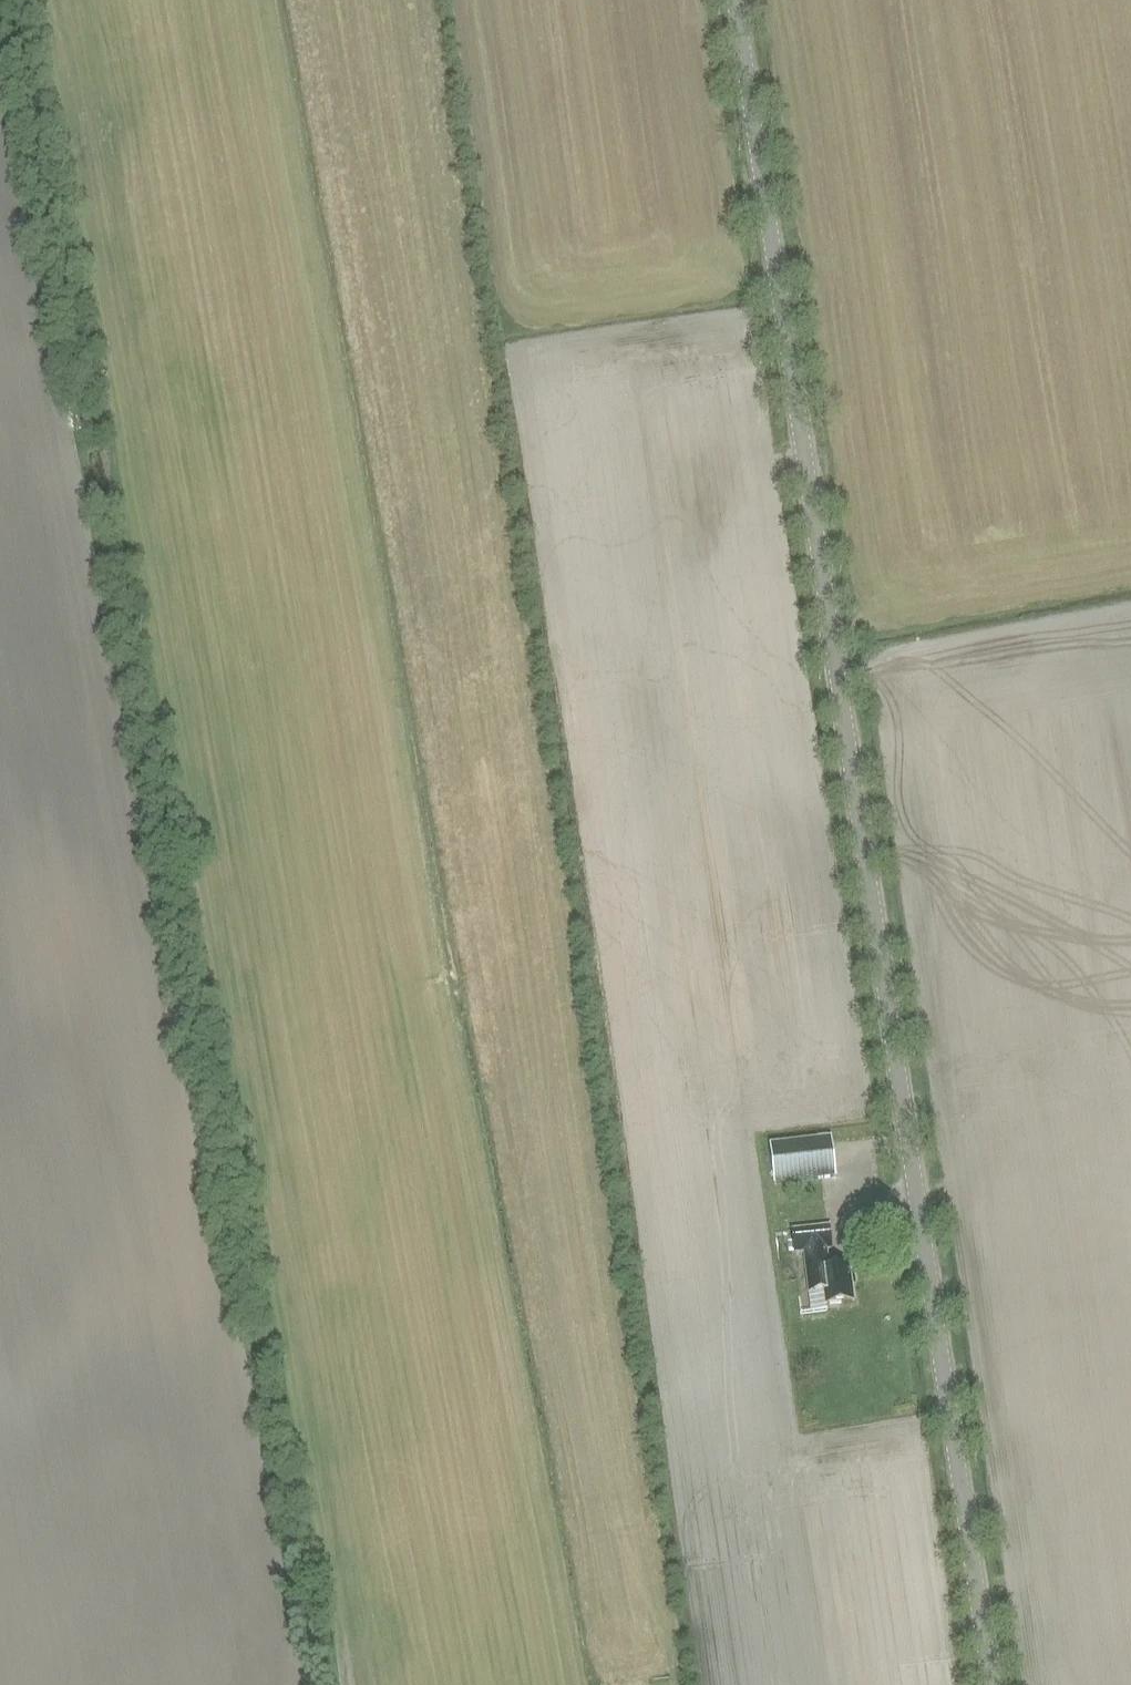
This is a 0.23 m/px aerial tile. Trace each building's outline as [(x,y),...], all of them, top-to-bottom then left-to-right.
[(832,1137),(770,1144),(774,1185),(836,1178),(832,1137)] [(824,1305),(826,1305),(852,1302),(848,1266),(827,1268),(825,1250),(830,1249),(827,1227),(792,1231),(794,1253),(804,1252),(808,1292),(823,1291),(824,1305)]
